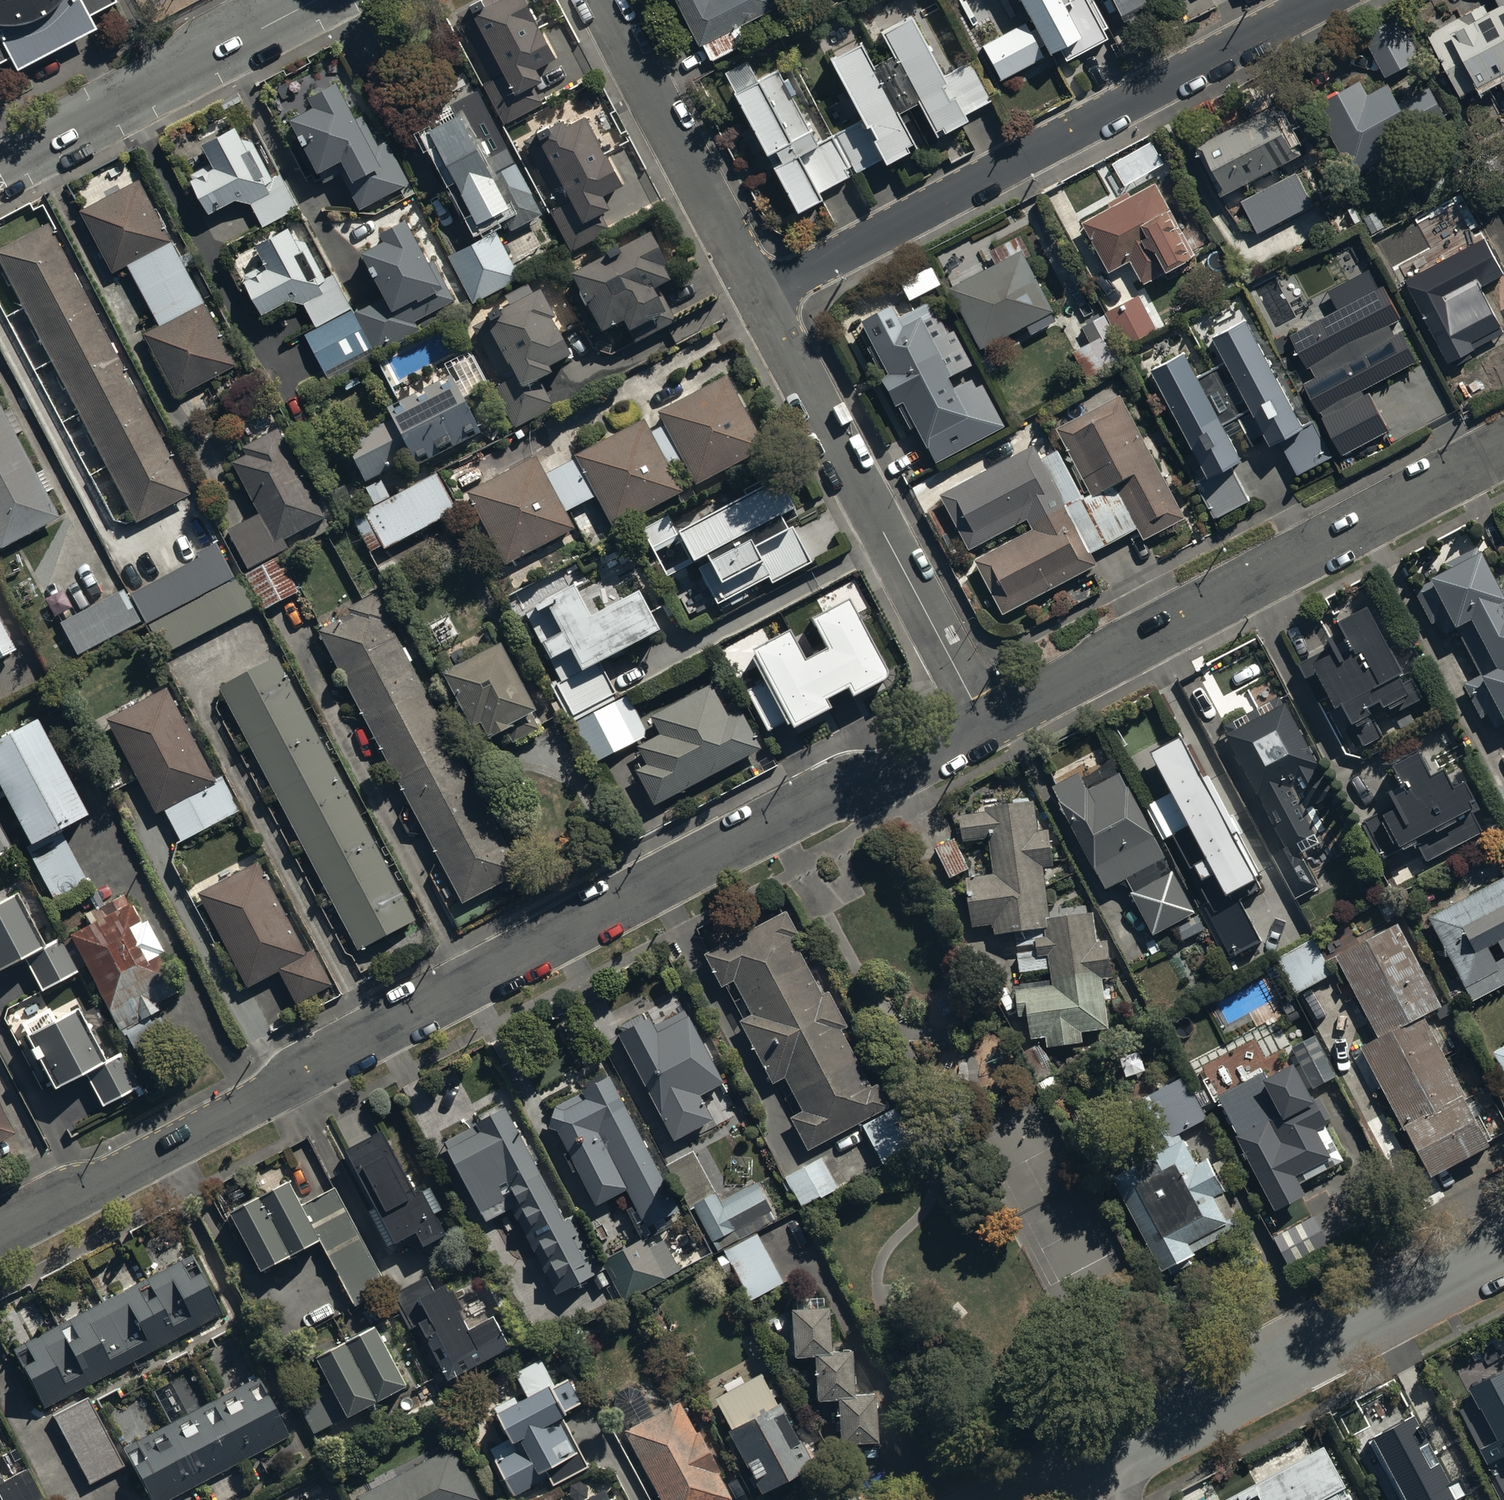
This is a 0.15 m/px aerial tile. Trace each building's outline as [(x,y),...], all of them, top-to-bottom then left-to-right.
[(11,60),(18,73),(97,31),(90,18),(116,4),(113,0),(0,0),(0,65),(11,60)] [(504,118),(541,99),(530,78),(542,71),(536,59),(555,49),(530,0),(462,0),(453,5),(461,21),(455,23),(504,118)] [(701,50),(704,49),(712,64),(749,45),(740,28),(780,8),(776,0),(712,0),(710,1),(709,0),(676,0),(701,50)] [(1030,23),(981,48),(999,83),(1059,52),(1065,63),(1106,41),(1102,33),(1107,31),(1091,0),(1075,0),(1068,4),(1066,0),(1018,0),(1030,23)] [(1122,19),(1159,0),(1112,0),(1122,19)] [(1501,12),(1491,17),(1489,14),(1462,29),(1461,26),(1429,42),(1441,65),(1428,71),(1447,106),(1459,100),(1461,105),(1482,94),(1479,88),(1497,79),(1503,91),(1503,0),(1494,0),(1501,12)] [(920,106),(920,108),(937,136),(993,105),(973,68),(950,81),(913,14),(881,31),(895,60),(920,106)] [(1365,40),(1387,83),(1422,64),(1400,22),(1365,40)] [(900,119),(875,71),(859,44),(829,60),(865,125),(819,151),(816,146),(781,164),(772,169),(796,213),(915,148),(900,119)] [(920,106),(895,60),(875,71),(900,119),(920,108),(920,106)] [(357,112),(336,72),(310,86),(315,97),(290,110),(324,178),(341,169),(359,204),(408,179),(386,136),(377,140),(361,110),(357,112)] [(781,164),(816,146),(792,103),(797,100),(788,84),(785,86),(780,77),(762,86),(759,80),(733,95),(766,156),(774,151),(781,164)] [(1316,107),(1353,180),(1420,146),(1417,140),(1447,125),(1431,94),(1400,110),(1390,91),(1369,101),(1360,84),(1316,107)] [(542,208),(498,124),(495,126),(487,109),(467,120),(459,105),(430,120),(446,152),(434,158),(468,223),(479,217),(477,213),(499,202),(505,213),(500,216),(504,223),(508,220),(510,224),(542,208)] [(1224,205),(1302,161),(1275,112),(1198,155),(1205,168),(1210,165),(1226,193),(1220,197),(1224,205)] [(521,160),(569,253),(609,232),(599,214),(611,208),(603,193),(624,182),(607,151),(604,153),(585,115),(566,125),(564,120),(552,126),(549,121),(537,128),(541,137),(524,146),(529,156),(521,160)] [(297,204),(260,136),(246,142),(235,120),(202,137),(214,160),(192,170),(210,206),(236,193),(250,199),(263,222),(297,204)] [(128,261),(172,237),(140,174),(80,205),(113,268),(128,260),(128,261)] [(1315,207),(1299,177),(1246,206),(1262,236),(1315,207)] [(1114,208),(1087,223),(1114,273),(1135,261),(1148,286),(1198,258),(1158,185),(1134,198),(1132,194),(1112,204),(1114,208)] [(354,309),(376,350),(420,326),(414,316),(455,294),(433,255),(431,256),(406,209),(381,221),(386,231),(363,243),(387,292),(354,309)] [(316,323),(351,304),(334,271),(325,276),(306,237),(300,240),(290,220),(256,237),(268,261),(246,272),(263,306),(288,294),(304,300),(316,323)] [(47,223),(0,247),(0,265),(134,520),(188,492),(47,223)] [(496,227),(448,253),(473,300),(520,275),(496,227)] [(605,246),(607,249),(571,268),(603,328),(624,317),(636,339),(676,318),(657,282),(670,276),(662,260),(666,258),(650,227),(619,243),(618,240),(605,246)] [(1057,312),(1023,253),(1031,249),(1022,235),(990,253),(998,266),(951,292),(986,353),(1029,329),(1034,338),(1058,324),(1053,315),(1057,312)] [(172,237),(128,261),(159,321),(143,329),(175,391),(236,360),(187,264),(196,259),(190,248),(181,253),(172,237)] [(1405,280),(1447,362),(1451,359),(1456,369),(1472,361),(1466,350),(1503,331),(1481,287),(1503,276),(1484,239),(1425,269),(1425,270),(1405,280)] [(904,287),(914,305),(937,292),(928,274),(904,287)] [(1342,314),(1295,338),(1311,368),(1315,366),(1323,381),(1311,388),(1346,456),(1389,434),(1366,390),(1414,365),(1400,339),(1397,341),(1391,329),(1403,323),(1387,292),(1380,292),(1371,275),(1332,295),(1342,314)] [(554,311),(540,284),(500,306),(499,303),(485,310),(489,317),(471,327),(501,381),(494,385),(516,425),(552,405),(536,375),(552,366),(549,362),(571,350),(550,313),(554,311)] [(1159,332),(1143,301),(1112,316),(1127,347),(1159,332)] [(351,304),(316,323),(305,329),(330,374),(375,350),(351,304)] [(895,313),(864,328),(892,381),(885,384),(913,438),(920,434),(938,469),(1009,433),(943,305),(902,326),(895,313)] [(1132,368),(1105,315),(1083,326),(1092,343),(1076,351),(1095,387),(1132,368)] [(1228,363),(1252,410),(1270,445),(1281,440),(1300,476),(1331,460),(1314,425),(1304,430),(1247,319),(1214,335),(1228,363)] [(1225,424),(1199,378),(1185,352),(1154,368),(1209,474),(1196,481),(1216,521),(1250,504),(1230,464),(1242,458),(1225,424)] [(1252,410),(1228,363),(1199,378),(1225,424),(1252,410)] [(481,429),(451,371),(388,404),(418,461),(481,429)] [(653,430),(670,463),(683,457),(695,481),(765,445),(753,422),(755,421),(735,382),(733,383),(728,373),(658,410),(665,424),(653,430)] [(1043,468),(1092,560),(1141,535),(1146,546),(1184,526),(1120,403),(1059,435),(1093,501),(1084,506),(1060,459),(1043,468)] [(0,407),(0,545),(57,515),(45,491),(51,488),(41,469),(36,472),(15,433),(21,430),(9,406),(2,410),(0,407)] [(670,463),(653,430),(646,416),(573,453),(575,456),(545,472),(565,508),(597,492),(613,524),(671,494),(683,488),(670,463)] [(407,459),(386,417),(345,437),(366,480),(407,459)] [(322,514),(277,425),(241,444),(247,454),(234,461),(259,510),(229,525),(250,567),(244,570),(263,607),(298,590),(277,549),(287,544),(283,534),(322,514)] [(565,508),(545,472),(535,453),(467,489),(505,561),(574,525),(565,508)] [(1092,560),(1043,468),(1036,454),(943,503),(970,554),(1028,524),(1034,536),(976,567),(1003,619),(1097,571),(1092,560)] [(383,543),(384,545),(457,508),(438,472),(353,516),(371,550),(383,543)] [(778,472),(678,523),(718,601),(729,596),(732,602),(747,594),(743,587),(768,574),(771,579),(812,558),(793,522),(790,524),(782,509),(794,503),(778,472)] [(149,621),(237,577),(218,541),(195,554),(196,557),(130,593),(146,622),(149,621)] [(1457,631),(1479,673),(1463,681),(1481,716),(1488,713),(1496,726),(1503,722),(1503,592),(1502,593),(1478,546),(1431,571),(1435,580),(1412,592),(1430,625),(1440,620),(1448,635),(1457,631)] [(640,584),(592,609),(576,577),(534,598),(536,602),(524,608),(559,677),(550,682),(570,720),(572,719),(593,761),(649,733),(628,692),(615,698),(612,693),(616,691),(598,656),(660,625),(640,584)] [(139,620),(123,588),(61,620),(78,652),(139,620)] [(346,614),(319,628),(462,901),(453,905),(462,922),(529,886),(390,620),(397,616),(382,588),(344,608),(346,614)] [(1363,759),(1388,747),(1367,704),(1380,698),(1388,715),(1425,698),(1415,676),(1426,671),(1408,633),(1391,642),(1370,598),(1335,614),(1347,638),(1298,662),(1345,753),(1363,759)] [(858,671),(832,616),(826,619),(823,613),(811,618),(813,621),(744,654),(772,713),(836,683),(845,702),(880,685),(870,665),(858,671)] [(0,617),(0,651),(14,643),(0,617)] [(530,707),(534,704),(502,637),(469,653),(466,647),(452,654),(456,661),(445,666),(471,721),(481,716),(488,731),(505,723),(512,738),(539,726),(530,707)] [(414,916),(276,654),(220,684),(358,946),(414,916)] [(636,769),(655,803),(760,744),(726,683),(715,689),(711,681),(650,715),(659,731),(637,743),(647,762),(636,769)] [(215,778),(165,685),(107,717),(156,810),(164,806),(181,837),(240,806),(223,774),(215,778)] [(1222,725),(1286,842),(1271,850),(1296,896),(1318,884),(1300,852),(1324,839),(1319,829),(1323,827),(1311,804),(1334,791),(1285,701),(1282,702),(1278,695),(1222,725)] [(35,711),(0,729),(0,790),(57,902),(90,886),(57,822),(84,809),(35,711)] [(1191,863),(1196,860),(1206,881),(1201,883),(1210,900),(1200,905),(1224,954),(1259,937),(1239,895),(1253,889),(1258,872),(1238,833),(1242,831),(1232,810),(1228,812),(1206,769),(1200,772),(1180,732),(1151,746),(1173,791),(1145,804),(1161,836),(1174,829),(1191,863)] [(1426,858),(1481,829),(1471,811),(1481,806),(1465,775),(1452,782),(1442,762),(1432,768),(1420,744),(1392,759),(1402,777),(1387,785),(1395,801),(1362,819),(1382,857),(1416,839),(1426,858)] [(1182,938),(1204,927),(1113,759),(1083,775),(1080,770),(1052,784),(1064,806),(1054,812),(1065,833),(1074,827),(1106,886),(1127,875),(1134,887),(1131,888),(1153,930),(1172,920),(1182,938)] [(1049,913),(1043,863),(1054,862),(1049,826),(1038,827),(1034,797),(986,803),(986,809),(960,812),(963,838),(990,835),(994,870),(966,874),(972,925),(993,922),(994,929),(1013,926),(1019,968),(1048,964),(1050,978),(1014,982),(1018,1013),(1028,1012),(1031,1034),(1046,1032),(1047,1043),(1081,1038),(1080,1028),(1108,1024),(1101,974),(1112,973),(1107,938),(1097,939),(1092,907),(1049,913)] [(968,865),(952,837),(934,847),(950,875),(968,865)] [(305,951),(257,860),(201,889),(249,982),(279,967),(296,1001),(332,983),(313,947),(305,951)] [(1429,915),(1471,1002),(1503,987),(1503,878),(1429,915)] [(42,987),(75,968),(56,934),(45,940),(15,887),(0,895),(0,963),(21,951),(42,987)] [(60,915),(138,1061),(173,1042),(155,1009),(158,1007),(155,1001),(182,987),(144,916),(140,918),(130,899),(127,900),(121,890),(89,908),(86,901),(60,915)] [(751,1011),(738,1017),(772,1081),(782,1075),(800,1110),(789,1115),(805,1145),(886,1103),(874,1080),(869,1083),(838,1023),(844,1020),(828,988),(820,992),(790,934),(796,931),(783,908),(703,950),(721,984),(724,982),(733,976),(751,1011)] [(1422,1013),(1440,1004),(1397,921),(1335,954),(1377,1035),(1361,1043),(1427,1171),(1503,1131),(1503,1117),(1488,1087),(1466,1098),(1422,1013)] [(1332,973),(1311,934),(1275,954),(1296,993),(1332,973)] [(83,1066),(101,1101),(139,1082),(122,1049),(110,1055),(97,1030),(101,1028),(91,1008),(86,1010),(79,997),(52,1011),(49,1005),(21,1020),(31,1038),(28,1039),(34,1051),(36,1050),(53,1082),(83,1066)] [(614,1028),(671,1142),(715,1120),(699,1088),(719,1078),(683,1006),(653,1020),(648,1011),(614,1028)] [(1297,1044),(1293,1046),(1313,1085),(1333,1075),(1305,1023),(1290,1031),(1297,1044)] [(1493,1050),(1503,1070),(1503,1044),(1493,1050)] [(1294,1054),(1217,1092),(1274,1205),(1304,1189),(1299,1179),(1342,1157),(1323,1120),(1326,1118),(1294,1054)] [(668,1211),(678,1205),(609,1071),(586,1083),(591,1093),(582,1097),(578,1090),(560,1100),(565,1110),(553,1117),(570,1150),(565,1152),(573,1168),(578,1166),(596,1202),(626,1186),(634,1202),(627,1206),(642,1234),(601,1255),(623,1297),(678,1268),(662,1237),(647,1244),(644,1237),(673,1222),(668,1211)] [(1112,1172),(1161,1265),(1168,1262),(1171,1269),(1191,1258),(1188,1252),(1241,1223),(1222,1187),(1224,1186),(1207,1154),(1196,1160),(1180,1129),(1206,1115),(1185,1074),(1133,1101),(1158,1148),(1112,1172)] [(478,1121),(445,1138),(487,1217),(511,1205),(556,1291),(576,1281),(586,1299),(598,1293),(588,1273),(592,1271),(600,1287),(610,1281),(574,1212),(570,1213),(545,1165),(540,1168),(506,1103),(476,1118),(478,1121)] [(12,1128),(0,1106),(0,1134),(12,1128)] [(886,1108),(860,1122),(884,1165),(910,1151),(886,1108)] [(346,1144),(377,1200),(371,1204),(390,1240),(417,1225),(425,1240),(446,1228),(434,1206),(441,1202),(430,1182),(418,1189),(383,1124),(346,1144)] [(720,1244),(755,1228),(771,1221),(766,1210),(769,1208),(755,1180),(719,1198),(694,1149),(666,1163),(688,1206),(692,1204),(714,1247),(720,1244)] [(835,1184),(820,1155),(784,1174),(800,1203),(835,1184)] [(389,1286),(336,1184),(303,1202),(289,1176),(230,1207),(260,1265),(321,1232),(358,1303),(389,1286)] [(1289,1263),(1328,1241),(1313,1214),(1274,1235),(1289,1263)] [(755,1228),(720,1244),(747,1298),(781,1281),(755,1228)] [(44,1404),(222,1310),(192,1254),(14,1348),(44,1404)] [(429,1274),(392,1292),(409,1327),(421,1321),(449,1375),(511,1344),(493,1309),(468,1322),(460,1307),(465,1305),(453,1282),(450,1284),(447,1278),(434,1284),(429,1274)] [(830,1346),(826,1302),(789,1305),(793,1350),(812,1349),(815,1395),(835,1393),(839,1438),(876,1434),(872,1387),(856,1389),(852,1344),(830,1346)] [(409,1379),(376,1320),(370,1323),(364,1311),(344,1323),(349,1333),(317,1350),(332,1376),(296,1396),(315,1431),(409,1379)] [(554,1480),(588,1462),(562,1411),(568,1408),(567,1405),(584,1396),(573,1375),(557,1383),(543,1356),(517,1369),(528,1391),(517,1397),(515,1394),(496,1404),(513,1437),(520,1433),(525,1442),(497,1456),(515,1491),(550,1473),(554,1480)] [(1460,1407),(1503,1493),(1503,1363),(1468,1381),(1476,1398),(1460,1407)] [(730,1423),(726,1425),(759,1486),(825,1450),(810,1422),(795,1430),(772,1386),(769,1388),(760,1371),(715,1396),(730,1423)] [(287,1432),(255,1373),(123,1445),(153,1499),(163,1499),(287,1432)] [(625,1426),(665,1499),(717,1499),(732,1492),(681,1397),(654,1412),(637,1381),(614,1393),(630,1423),(625,1426)] [(125,1462),(88,1393),(53,1412),(90,1481),(125,1462)] [(1366,1438),(1399,1499),(1461,1499),(1415,1412),(1366,1438)] [(1262,1471),(1214,1497),(1216,1499),(1351,1499),(1342,1482),(1346,1480),(1323,1438),(1303,1449),(1298,1439),(1256,1461),(1262,1471)] [(360,1492),(364,1499),(473,1499),(480,1496),(453,1444),(360,1492)] [(4,1499),(42,1499),(45,1499),(27,1466),(5,1478),(0,1470),(0,1493),(4,1499)] [(330,1491),(313,1499),(335,1499),(330,1491)] [(613,1492),(598,1499),(618,1499),(613,1492)]
